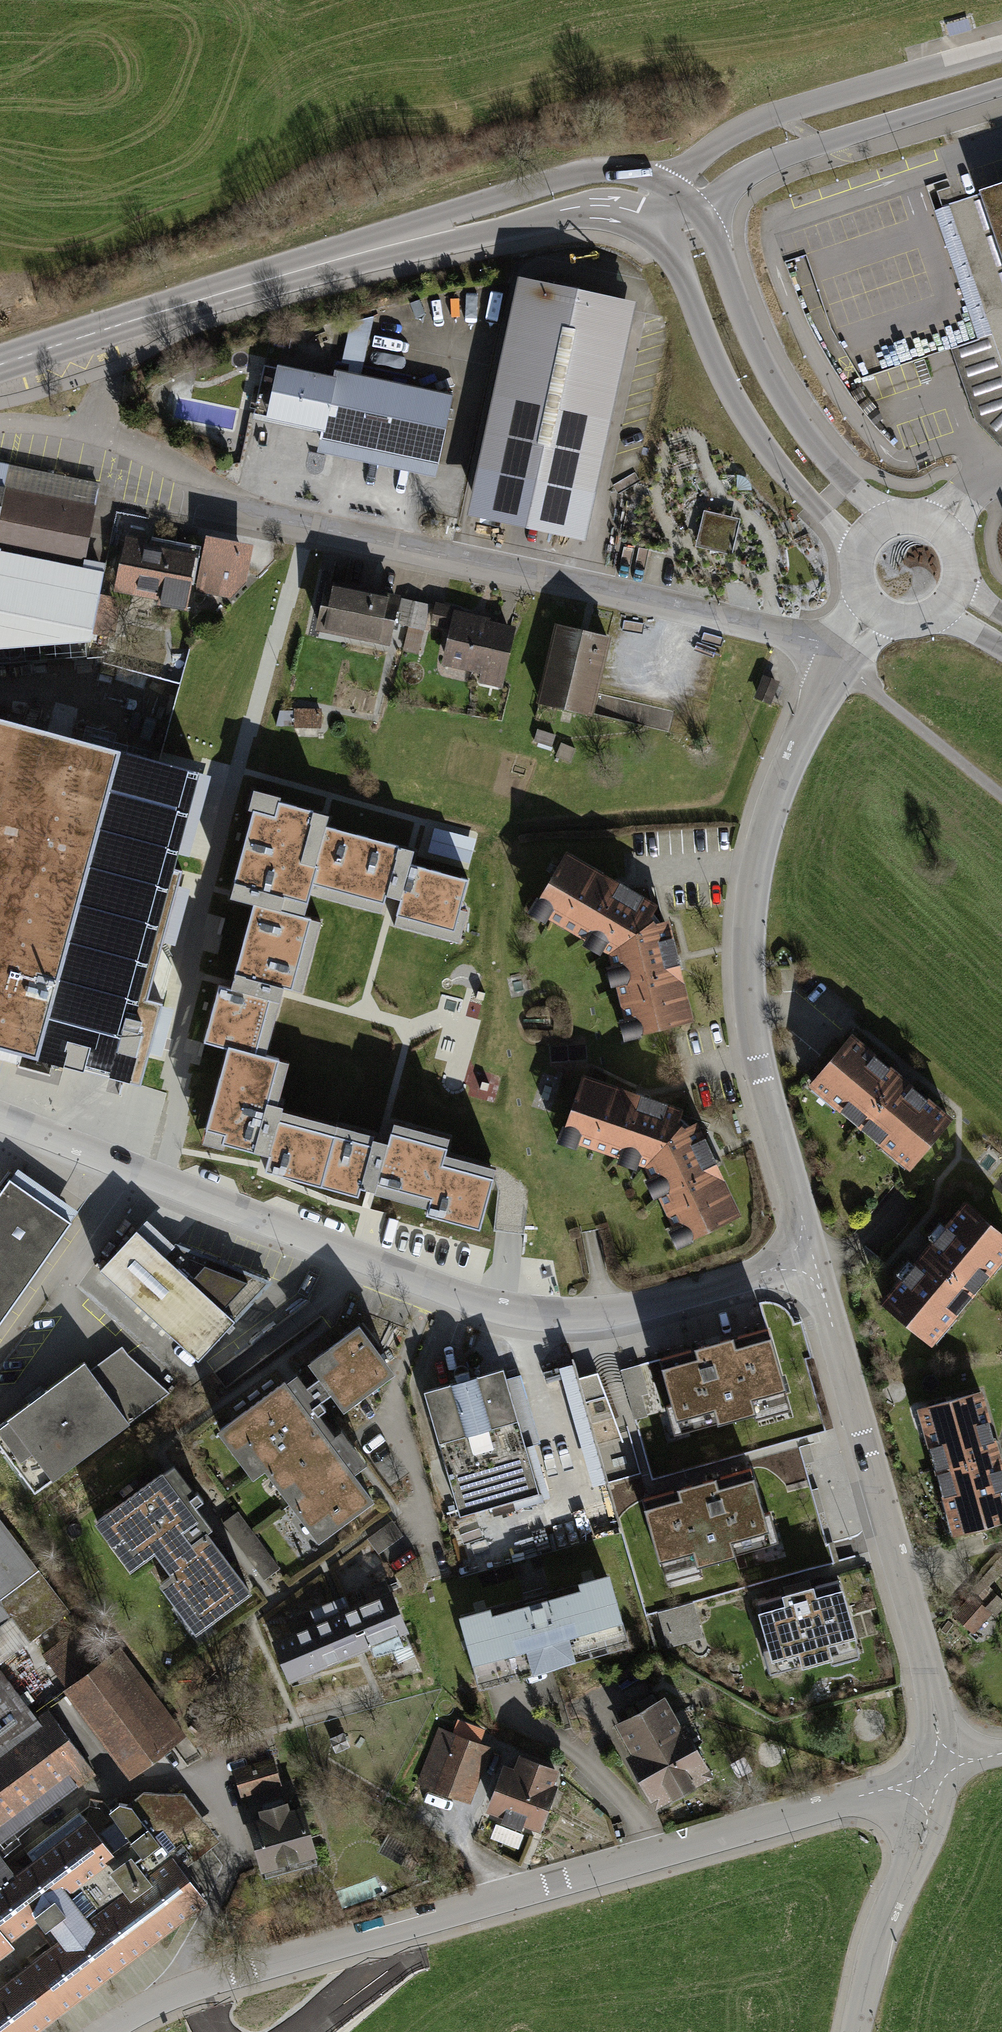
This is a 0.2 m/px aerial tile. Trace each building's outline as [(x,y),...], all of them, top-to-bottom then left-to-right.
[(946,24),(950,36),(972,30),(968,17),(946,24)] [(946,206),(1001,369),(1001,180),(972,190),(974,197),(946,206)] [(586,543),(636,302),(518,277),(467,518),(586,543)] [(365,345),(353,343),(350,356),(362,359),(365,345)] [(332,380),(264,365),(254,414),(322,429),(320,438),(409,458),(424,389),(334,370),(332,380)] [(409,458),(320,438),(317,452),(436,478),(453,395),(424,389),(409,458)] [(1001,449),(1001,415),(993,418),(987,394),(976,396),(990,452),(1001,449)] [(93,630),(105,572),(83,568),(95,506),(5,489),(9,468),(0,467),(0,612),(93,630)] [(99,486),(9,468),(5,489),(95,506),(99,486)] [(741,520),(704,511),(695,546),(732,555),(741,520)] [(242,550),(208,544),(199,589),(219,593),(238,575),(242,550)] [(192,558),(127,546),(120,583),(154,590),(153,596),(183,602),(192,558)] [(395,600),(329,586),(320,626),(386,640),(395,600)] [(396,624),(410,626),(416,602),(402,599),(396,624)] [(429,604),(416,602),(410,626),(424,629),(429,604)] [(114,652),(118,607),(100,605),(96,650),(114,652)] [(476,619),(457,615),(458,611),(436,606),(432,622),(454,627),(447,660),(484,668),(481,680),(498,684),(510,631),(476,623),(476,619)] [(0,612),(0,646),(91,638),(93,630),(0,612)] [(607,638),(558,626),(540,702),(590,713),(607,638)] [(779,682),(763,675),(753,699),(769,706),(779,682)] [(320,711),(295,711),(294,726),(319,727),(320,711)] [(143,1091),(167,1005),(153,999),(186,869),(177,866),(204,770),(0,713),(0,1053),(143,1091)] [(538,729),(534,741),(553,747),(557,735),(538,729)] [(561,743),(555,757),(570,763),(576,749),(561,743)] [(226,898),(248,904),(311,921),(317,899),(384,917),(388,903),(400,906),(411,862),(416,847),(332,825),(335,813),(285,799),(286,796),(250,786),(242,814),(249,816),(226,898)] [(653,908),(565,856),(537,904),(549,911),(546,915),(587,940),(590,935),(603,942),(601,948),(609,952),(622,948),(630,934),(649,922),(647,919),(653,908)] [(475,879),(411,862),(400,906),(393,930),(462,948),(472,908),(468,907),(475,879)] [(248,904),(227,985),(285,1000),(287,994),(306,999),(326,923),(311,921),(248,904)] [(622,948),(609,952),(613,968),(618,966),(622,981),(616,982),(626,1021),(632,1019),(635,1032),(688,1019),(665,923),(652,925),(649,922),(630,934),(622,948)] [(227,985),(216,981),(198,1046),(222,1053),(195,1150),(228,1159),(230,1150),(264,1159),(279,1102),(291,1059),(270,1053),(285,1000),(227,985)] [(845,1036),(801,1090),(906,1176),(951,1123),(845,1036)] [(682,1111),(581,1076),(558,1144),(576,1150),(577,1146),(619,1160),(617,1164),(636,1171),(638,1165),(645,1168),(681,1127),(678,1124),(682,1111)] [(264,1159),(259,1177),(362,1203),(364,1195),(371,1197),(386,1140),(379,1138),(380,1133),(291,1110),(292,1105),(279,1102),(264,1159)] [(412,1127),(391,1121),(386,1140),(371,1197),(428,1211),(425,1220),(486,1236),(503,1168),(450,1154),(454,1137),(412,1127)] [(681,1127),(645,1168),(650,1180),(645,1182),(654,1200),(658,1199),(673,1231),(669,1233),(677,1249),(743,1218),(698,1122),(684,1129),(681,1127)] [(0,1194),(0,1327),(72,1224),(9,1180),(0,1194)] [(959,1204),(874,1306),(929,1352),(1001,1264),(1001,1240),(959,1204)] [(174,1245),(144,1222),(92,1272),(152,1324),(194,1365),(269,1283),(174,1245)] [(297,1386),(309,1402),(319,1394),(333,1411),(386,1371),(350,1324),(298,1364),(308,1378),(297,1386)] [(698,1354),(662,1365),(677,1414),(713,1403),(717,1417),(755,1406),(751,1392),(785,1382),(771,1332),(734,1343),(731,1333),(694,1344),(698,1354)] [(0,1424),(0,1451),(34,1496),(166,1398),(116,1352),(87,1374),(79,1363),(0,1424)] [(640,1366),(621,1372),(635,1421),(648,1417),(641,1395),(648,1393),(640,1366)] [(505,1380),(500,1369),(417,1393),(453,1517),(536,1493),(524,1451),(505,1380)] [(309,1402),(297,1386),(289,1375),(278,1384),(275,1380),(207,1431),(242,1477),(254,1468),(309,1540),(365,1498),(347,1474),(360,1464),(331,1426),(322,1433),(302,1407),(309,1402)] [(518,1376),(505,1380),(524,1451),(537,1447),(518,1376)] [(909,1411),(943,1541),(1001,1525),(1001,1461),(984,1391),(909,1411)] [(202,1528),(156,1469),(85,1523),(121,1569),(145,1551),(162,1574),(150,1583),(187,1631),(241,1589),(197,1532),(202,1528)] [(678,1497),(643,1507),(657,1556),(694,1546),(697,1559),(735,1548),(731,1535),(766,1525),(751,1475),(714,1485),(712,1476),(675,1486),(678,1497)] [(38,1568),(0,1518),(0,1596),(38,1568)] [(392,1518),(367,1537),(378,1553),(404,1534),(392,1518)] [(949,1618),(973,1639),(1001,1606),(1001,1602),(986,1589),(1001,1571),(1001,1556),(949,1618)] [(602,1572),(450,1614),(469,1688),(622,1645),(602,1572)] [(785,1600),(759,1608),(773,1656),(799,1648),(803,1662),(833,1653),(829,1640),(856,1632),(842,1583),(818,1590),(815,1580),(782,1590),(785,1600)] [(390,1590),(264,1641),(283,1687),(409,1636),(390,1590)] [(13,1619),(0,1601),(0,1629),(13,1619)] [(669,1649),(703,1639),(693,1603),(659,1613),(669,1649)] [(42,1653),(65,1684),(109,1652),(86,1621),(42,1653)] [(128,1776),(186,1733),(120,1644),(109,1652),(65,1684),(62,1687),(128,1776)] [(94,1771),(47,1707),(28,1720),(0,1682),(0,1840),(94,1771)] [(663,1696),(613,1722),(629,1752),(621,1756),(649,1810),(707,1779),(663,1696)] [(490,1747),(436,1728),(413,1788),(467,1808),(490,1747)] [(343,1731),(329,1737),(336,1751),(350,1745),(343,1731)] [(241,1796),(282,1784),(274,1756),(233,1767),(241,1796)] [(554,1771),(512,1756),(508,1769),(498,1766),(481,1814),(533,1832),(554,1771)] [(0,1980),(0,2031),(31,2031),(207,1899),(183,1865),(219,1839),(184,1791),(143,1789),(127,1801),(118,1800),(108,1807),(116,1818),(98,1832),(85,1815),(13,1871),(0,1853),(0,1953),(13,1943),(9,1939),(31,1922),(37,1931),(43,1926),(48,1933),(53,1940),(0,1980)] [(259,1814),(246,1817),(261,1868),(263,1868),(266,1876),(317,1862),(315,1853),(317,1853),(303,1802),(289,1805),(287,1798),(257,1806),(259,1814)]
